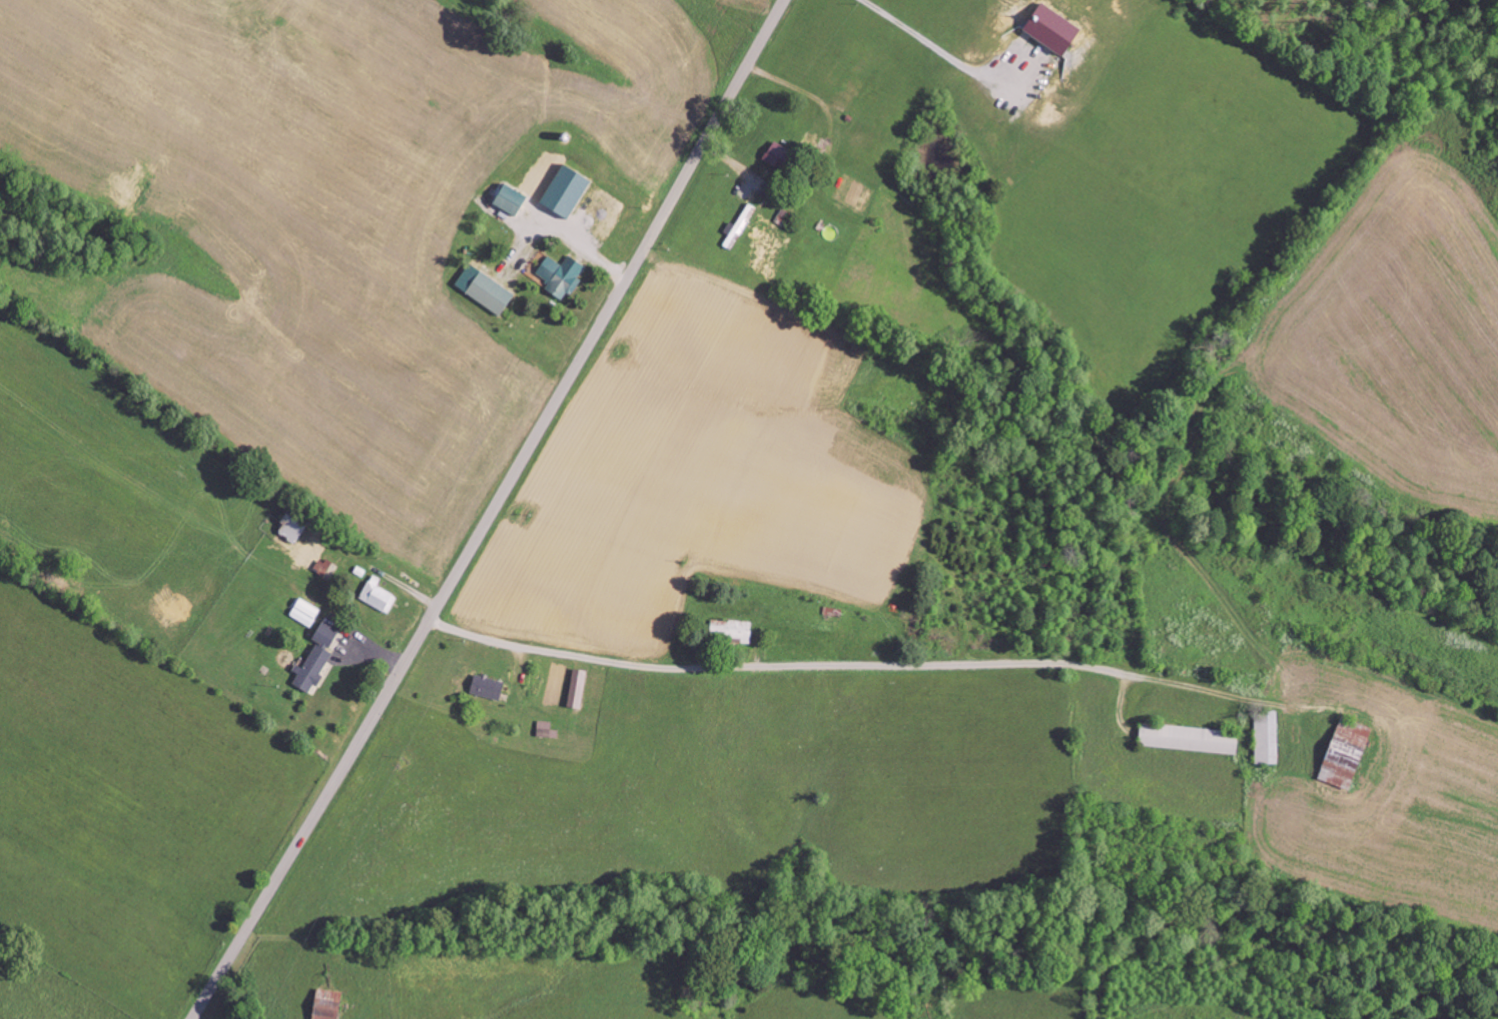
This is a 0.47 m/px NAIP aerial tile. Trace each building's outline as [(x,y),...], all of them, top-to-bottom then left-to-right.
[(1087,30),(1047,2),(1028,28),(1068,57),(1087,30)] [(799,154),(776,141),(766,159),(789,172),(799,154)] [(546,203),(574,219),(595,178),(567,163),(546,203)] [(532,196),(510,183),(498,204),(520,217),(532,196)] [(564,299),(588,266),(570,254),(563,265),(550,256),(534,279),(564,299)] [(456,284),(503,316),(518,294),(471,262),(456,284)] [(320,557),(314,570),(327,575),(332,563),(320,557)] [(396,594),(379,586),(382,578),(372,574),(361,600),(388,612),(396,594)] [(314,605),(318,598),(304,590),(290,616),(311,628),(322,609),(314,605)] [(752,640),(753,621),(721,620),(720,638),(752,640)] [(342,631),(324,622),(315,641),(318,642),(305,668),(297,664),(294,671),(300,674),(294,684),(310,692),(314,684),(318,686),(335,653),(331,652),(342,631)] [(588,670),(574,669),(571,707),(585,709),(588,670)] [(478,674),(473,693),(502,702),(508,683),(478,674)] [(1279,711),(1256,711),(1257,763),(1280,763),(1279,711)] [(1377,729),(1346,716),(1336,741),(1321,777),(1352,790),(1377,729)] [(1149,747),(1240,755),(1242,731),(1144,724),(1143,738),(1149,738),(1149,747)] [(318,989),(317,1018),(343,1018),(344,990),(318,989)]
